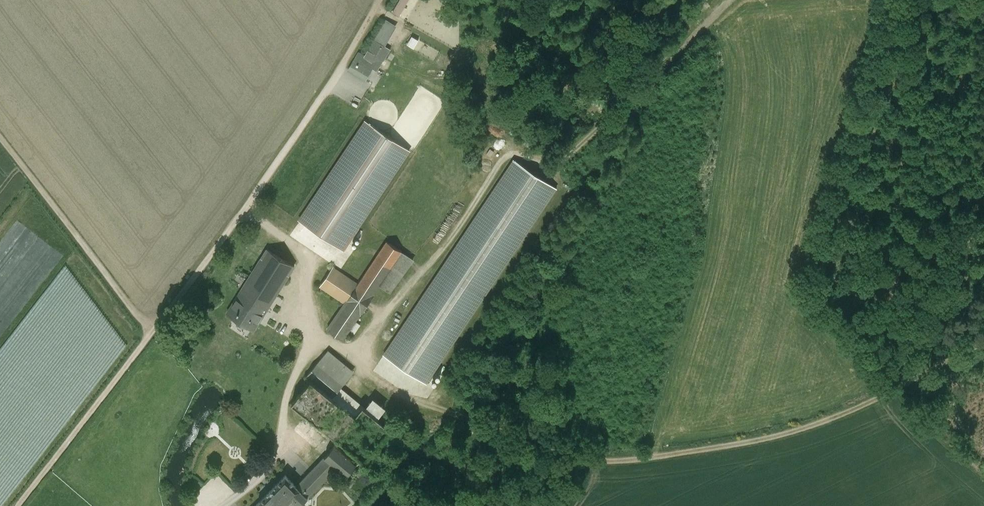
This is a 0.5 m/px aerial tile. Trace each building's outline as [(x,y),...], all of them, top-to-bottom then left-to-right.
[(398,1),(409,8),(412,3),(417,5),(420,0),(399,0),(398,1)] [(390,49),(374,40),(364,56),(374,62),(370,68),(376,71),(390,49)] [(364,56),(358,52),(348,70),(365,80),(370,71),(368,70),(370,68),(374,62),(364,56)] [(598,99),(592,104),(600,112),(606,106),(598,99)] [(366,121),(299,221),(342,250),(408,150),(366,121)] [(512,159),(383,353),(429,384),(558,189),(512,159)] [(345,303),(327,329),(342,340),(360,313),(361,314),(374,295),(373,294),(402,252),(387,241),(358,284),(332,267),(320,286),(345,303)] [(267,249),(236,299),(262,316),(294,266),(267,249)] [(262,316),(236,299),(227,313),(253,330),(262,316)] [(349,369),(327,351),(307,375),(306,375),(305,375),(305,376),(304,377),(304,378),(305,379),(306,379),(307,379),(308,379),(309,378),(311,380),(311,379),(332,397),(343,384),(339,381),(349,369)] [(360,458),(336,438),(363,407),(354,400),(346,409),(332,397),(311,379),(311,380),(292,402),(305,414),(292,430),(325,457),(313,469),(323,480),(336,467),(347,475),(355,464),(360,458)] [(364,408),(377,418),(385,407),(372,397),(364,408)] [(363,407),(336,438),(360,458),(364,461),(391,430),(363,407)] [(257,503),(260,505),(299,505),(323,480),(313,469),(312,469),(309,472),(296,486),(286,476),(286,475),(285,475),(257,503)]
